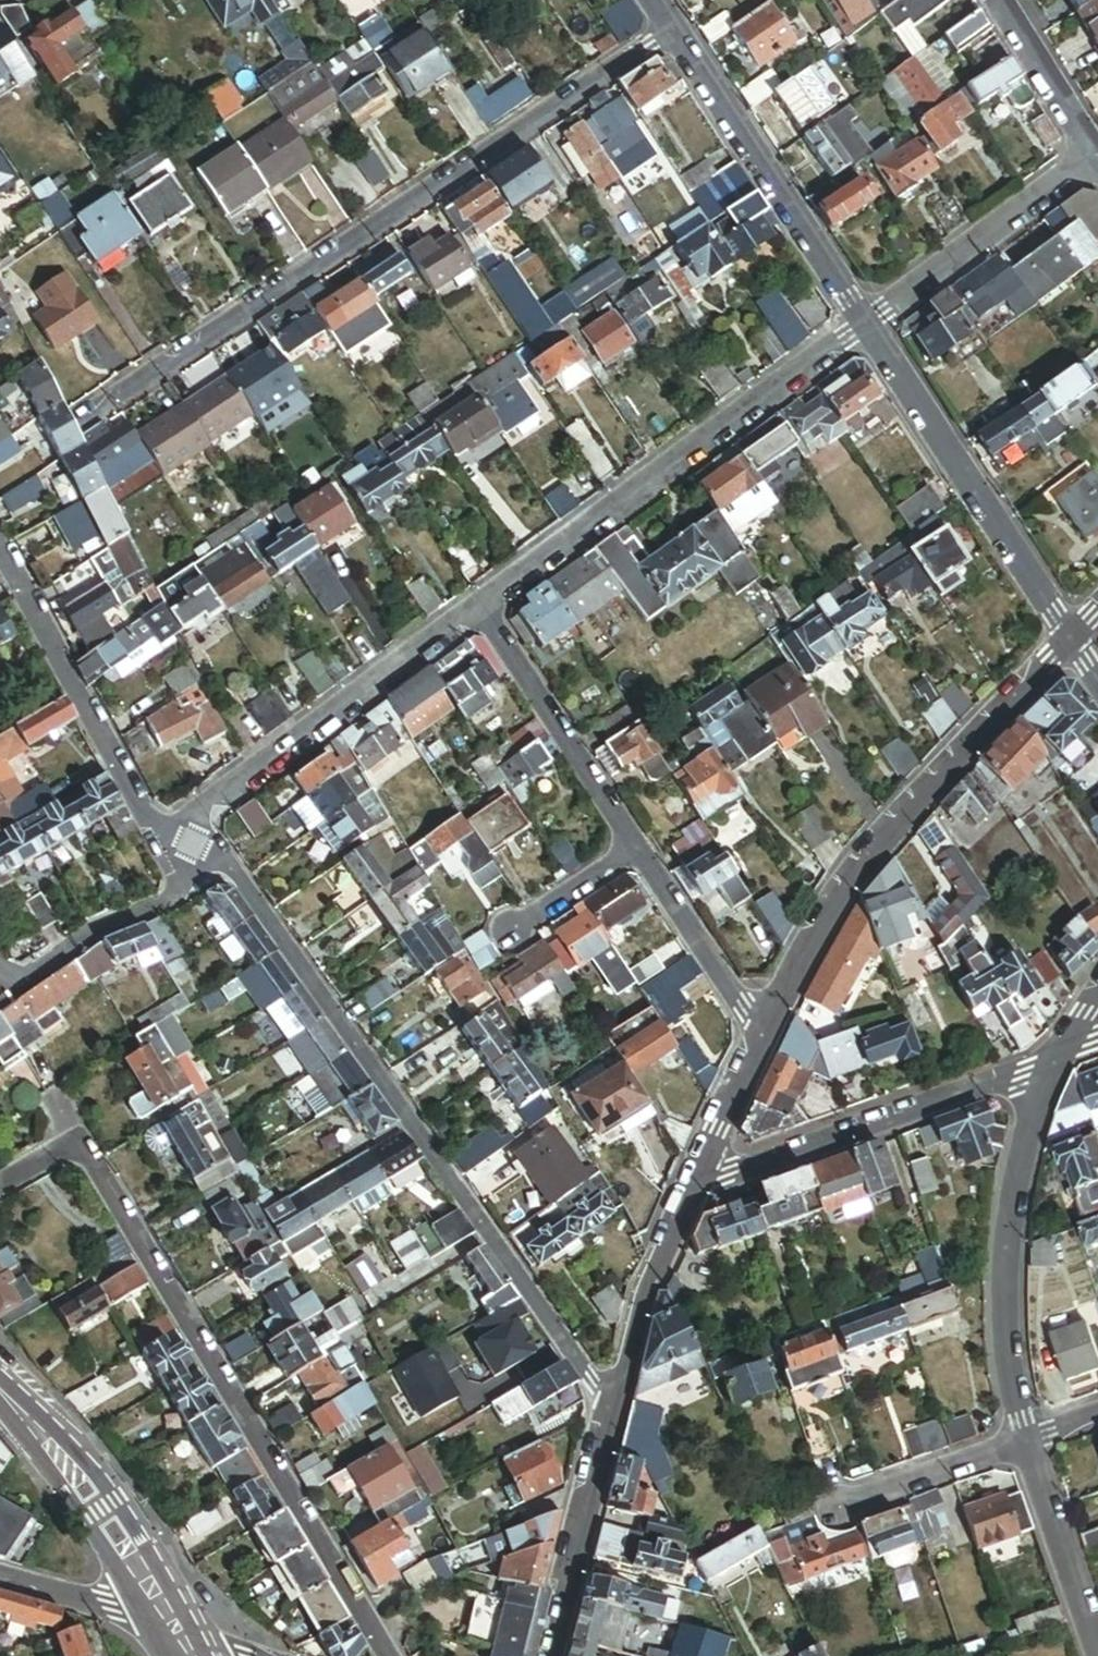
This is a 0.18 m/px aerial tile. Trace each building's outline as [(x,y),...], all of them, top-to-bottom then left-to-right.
[(219,21),(225,17),(214,0),(206,0),(219,21)] [(225,17),(245,4),(249,11),(258,24),(259,23),(275,13),(267,0),(214,0),(225,17)] [(775,2),(781,11),(797,0),(778,0),(775,2)] [(847,42),(852,39),(858,34),(853,28),(878,12),(880,9),(873,0),(820,0),(847,42)] [(880,18),(893,37),(908,26),(912,32),(947,6),(942,0),(943,0),(904,0),(880,18)] [(1077,13),(1097,0),(1069,0),(1077,13)] [(1077,13),(1097,46),(1097,0),(1077,13)] [(87,1),(70,12),(89,42),(106,31),(87,1)] [(249,11),(245,4),(225,17),(219,21),(224,28),(249,11)] [(477,12),(472,4),(456,15),(461,22),(477,12)] [(788,33),(770,5),(735,28),(733,30),(743,47),(748,53),(758,69),(796,45),(797,46),(807,40),(802,32),(796,36),(792,39),(788,33)] [(20,7),(0,9),(0,15),(16,39),(30,30),(20,7)] [(286,63),(304,51),(278,11),(275,13),(259,23),(286,63)] [(89,42),(70,12),(24,42),(54,87),(99,57),(89,42)] [(992,32),(980,12),(945,38),(958,57),(992,32)] [(643,23),(637,14),(619,26),(620,28),(609,36),(610,37),(617,47),(640,33),(643,23)] [(726,15),(700,32),(709,45),(733,30),(735,28),(726,15)] [(372,53),(389,42),(373,17),(356,28),(372,53)] [(908,26),(893,37),(911,63),(914,61),(926,52),(912,32),(908,26)] [(1,28),(0,28),(0,83),(8,77),(17,92),(35,79),(1,28)] [(503,74),(513,67),(487,28),(481,31),(488,41),(483,44),(503,74)] [(448,70),(423,33),(381,60),(406,98),(448,70)] [(617,47),(610,37),(596,48),(598,52),(594,55),(597,60),(617,47)] [(852,39),(847,42),(847,44),(850,49),(856,45),(852,39)] [(356,65),(371,55),(362,41),(343,54),(352,68),(356,65)] [(1011,62),(998,42),(974,57),(986,76),(987,77),(1011,62)] [(748,53),(743,47),(740,49),(744,56),(748,53)] [(313,64),(304,51),(286,63),(258,81),(267,95),(313,64)] [(926,52),(914,61),(930,83),(934,80),(938,86),(934,89),(939,97),(952,89),(926,52)] [(352,68),(343,54),(317,71),(322,77),(326,85),(352,68)] [(657,60),(618,85),(626,97),(643,122),(674,101),(668,93),(682,83),(667,60),(657,60)] [(930,83),(914,61),(911,63),(880,85),(904,122),(915,114),(920,111),(923,116),(924,117),(944,103),(939,97),(934,89),(930,83)] [(987,77),(986,76),(966,89),(969,95),(979,109),(996,98),(1000,104),(1007,100),(1014,111),(1021,113),(1033,105),(1034,98),(1011,62),(987,77)] [(322,77),(317,71),(313,64),(267,95),(276,108),(281,104),(302,91),(312,84),(322,77)] [(364,76),(356,65),(352,68),(326,85),(338,103),(355,128),(375,115),(369,107),(386,96),(374,77),(363,84),(360,79),(364,76)] [(814,71),(813,69),(804,75),(806,77),(814,71)] [(772,71),(740,93),(752,111),(773,96),(783,89),(772,71)] [(806,77),(804,75),(783,89),(773,96),(800,134),(830,113),(806,77)] [(0,83),(0,92),(5,88),(10,96),(17,92),(8,77),(0,83)] [(317,91),(326,85),(322,77),(312,84),(317,91)] [(464,95),(485,128),(530,98),(517,78),(485,100),(476,87),(464,95)] [(240,113),(245,109),(225,80),(220,83),(240,113)] [(934,80),(930,83),(934,89),(938,86),(934,80)] [(221,125),(240,113),(220,83),(202,95),(221,125)] [(338,103),(326,85),(317,91),(307,98),(286,112),(280,115),(285,123),(292,133),(338,103)] [(966,89),(960,93),(963,99),(969,95),(966,89)] [(286,112),(307,98),(302,91),(281,104),(286,112)] [(626,97),(583,125),(609,164),(646,140),(637,126),(643,122),(626,97)] [(972,116),(959,97),(919,124),(940,156),(958,143),(950,131),(972,116)] [(855,120),(847,109),(834,118),(803,140),(831,180),(865,157),(851,137),(835,148),(828,138),(855,120)] [(920,111),(915,114),(918,119),(923,116),(920,111)] [(830,113),(800,134),(803,140),(834,118),(830,113)] [(211,127),(205,118),(189,128),(196,137),(211,127)] [(1062,142),(1046,118),(1031,128),(1047,152),(1062,142)] [(310,161),(292,133),(285,123),(239,153),(265,191),(310,161)] [(583,125),(582,123),(564,135),(570,144),(590,174),(595,181),(612,169),(609,164),(583,125)] [(874,156),(892,144),(881,128),(863,141),(874,156)] [(917,142),(909,131),(892,144),(874,156),(860,166),(872,184),(881,178),(876,169),(917,142)] [(116,195),(126,188),(124,185),(160,161),(146,141),(137,147),(142,155),(106,179),(116,195)] [(937,173),(917,142),(876,169),(881,178),(897,202),(916,189),(915,187),(937,173)] [(590,174),(570,144),(562,149),(582,180),(590,174)] [(239,153),(236,148),(195,175),(224,219),(265,191),(239,153)] [(390,182),(371,154),(354,165),(372,194),(390,182)] [(531,155),(490,182),(511,214),(552,187),(531,155)] [(17,183),(0,156),(0,194),(17,183)] [(707,160),(680,179),(689,193),(717,175),(707,160)] [(174,173),(166,161),(146,175),(154,186),(168,177),(174,173)] [(755,195),(734,163),(717,175),(689,193),(700,210),(710,225),(755,195)] [(154,186),(146,175),(132,185),(140,196),(126,206),(148,238),(190,210),(168,177),(154,186)] [(835,201),(818,212),(831,232),(876,203),(863,183),(845,195),(842,190),(832,197),(835,201)] [(140,196),(132,185),(126,188),(116,195),(112,198),(119,210),(126,206),(140,196)] [(488,185),(445,213),(459,233),(462,239),(473,232),(478,239),(510,218),(488,185)] [(59,234),(78,221),(60,194),(41,207),(48,218),(59,234)] [(1044,221),(1056,239),(1081,272),(1097,259),(1097,256),(1090,244),(1085,237),(1097,228),(1097,219),(1095,215),(1097,213),(1097,198),(1082,194),(1044,221)] [(775,226),(755,195),(710,225),(705,228),(730,266),(772,238),(767,231),(775,226)] [(92,266),(137,236),(119,210),(112,198),(78,221),(59,234),(58,235),(76,263),(85,257),(92,266)] [(25,233),(48,218),(41,207),(39,204),(18,218),(18,224),(25,233)] [(148,238),(126,206),(119,210),(137,236),(142,243),(148,238)] [(705,228),(710,225),(700,210),(679,224),(689,239),(705,228)] [(689,239),(679,224),(670,230),(680,245),(689,239)] [(730,266),(705,228),(689,239),(680,245),(667,254),(655,262),(682,303),(687,310),(688,312),(692,309),(701,303),(693,292),(730,266)] [(1085,237),(1090,244),(1097,238),(1097,228),(1085,237)] [(655,262),(667,254),(651,230),(634,241),(650,265),(655,262)] [(906,269),(920,258),(901,230),(887,240),(906,269)] [(473,255),(484,247),(478,239),(473,232),(462,239),(473,255)] [(430,241),(408,256),(432,292),(469,267),(478,262),(473,255),(462,239),(459,233),(435,248),(430,241)] [(1081,272),(1056,239),(1009,274),(1021,290),(1033,307),(1081,272)] [(610,263),(596,242),(589,247),(603,267),(610,263)] [(390,247),(353,271),(361,282),(373,301),(410,277),(390,247)] [(567,318),(577,312),(566,295),(540,313),(507,264),(500,268),(493,257),(491,258),(484,247),(473,255),(478,262),(532,343),(561,325),(560,324),(567,319),(567,318)] [(1009,274),(997,256),(953,288),(978,322),(1021,290),(1009,274)] [(42,268),(35,257),(20,266),(28,278),(42,268)] [(610,263),(603,267),(564,293),(566,295),(577,312),(622,281),(610,263)] [(649,266),(607,294),(639,347),(653,338),(656,331),(646,316),(671,300),(649,266)] [(469,267),(432,292),(436,297),(473,273),(469,267)] [(176,268),(164,276),(176,293),(188,285),(176,268)] [(95,325),(64,278),(38,295),(48,311),(35,320),(55,351),(95,325)] [(303,294),(315,312),(345,358),(390,328),(373,301),(361,282),(331,302),(319,284),(303,294)] [(9,304),(0,284),(0,310),(9,304)] [(978,322),(953,288),(946,293),(961,313),(971,327),(978,322)] [(756,308),(770,330),(787,356),(809,340),(778,293),(756,308)] [(961,313),(946,293),(902,325),(901,339),(902,340),(911,334),(931,364),(972,337),(958,316),(961,313)] [(315,312),(303,294),(258,324),(273,348),(282,361),(324,333),(312,315),(315,312)] [(610,307),(603,297),(593,303),(601,313),(610,307)] [(828,323),(813,297),(797,306),(814,332),(828,323)] [(687,310),(682,303),(678,306),(682,314),(687,310)] [(9,304),(0,310),(0,313),(11,328),(14,326),(19,322),(9,304)] [(699,320),(692,309),(688,312),(696,323),(699,320)] [(0,313),(0,341),(13,332),(11,328),(0,313)] [(574,316),(561,325),(581,355),(594,346),(586,334),(574,316)] [(613,316),(586,334),(594,346),(605,363),(632,346),(613,316)] [(581,355),(561,325),(532,343),(529,346),(538,360),(529,366),(543,387),(558,377),(566,389),(584,377),(576,365),(584,360),(581,355)] [(774,365),(787,356),(770,330),(757,338),(774,365)] [(273,348),(227,378),(251,414),(255,419),(300,389),(282,361),(273,348)] [(469,384),(499,430),(502,435),(504,437),(514,430),(521,440),(538,429),(539,422),(538,415),(519,385),(530,378),(515,355),(469,384)] [(733,382),(717,357),(697,370),(718,401),(737,389),(733,382)] [(854,361),(816,389),(838,424),(884,393),(865,363),(854,361)] [(39,363),(19,377),(41,421),(61,408),(39,363)] [(1096,388),(1080,365),(1037,396),(1039,398),(1053,419),(1096,388)] [(737,389),(739,391),(759,376),(754,368),(733,382),(737,389)] [(207,443),(251,414),(227,378),(183,407),(207,443)] [(11,382),(0,390),(0,397),(2,400),(16,390),(11,382)] [(499,430),(469,384),(424,414),(449,452),(454,459),(468,450),(499,430)] [(438,403),(426,385),(408,396),(420,415),(438,403)] [(1053,419),(1039,398),(1020,411),(1035,431),(1053,419)] [(805,411),(798,402),(782,414),(801,439),(816,428),(822,435),(830,446),(846,434),(838,424),(821,400),(805,411)] [(207,443),(183,407),(137,437),(153,462),(163,478),(210,447),(207,443)] [(79,443),(61,408),(41,421),(62,462),(83,449),(79,443)] [(1035,431),(1020,411),(979,439),(993,459),(1035,431)] [(449,452),(424,414),(376,444),(401,483),(449,452)] [(801,439),(782,414),(778,417),(794,443),(801,439)] [(794,443),(778,417),(735,448),(757,480),(763,482),(778,472),(773,464),(796,446),(794,443)] [(578,418),(563,428),(600,485),(616,475),(578,418)] [(1065,436),(1053,419),(1035,431),(1037,436),(1045,430),(1054,443),(1065,436)] [(370,434),(375,442),(390,432),(382,420),(367,430),(370,434)] [(103,427),(79,443),(83,449),(105,494),(106,495),(153,462),(137,437),(129,425),(110,437),(103,427)] [(806,447),(822,435),(816,428),(801,439),(806,447)] [(502,435),(499,430),(468,450),(472,455),(502,435)] [(1046,448),(1054,443),(1045,430),(1037,436),(1046,448)] [(360,454),(376,444),(375,442),(370,434),(354,444),(360,454)] [(6,442),(0,446),(0,463),(14,454),(6,442)] [(757,480),(735,448),(694,479),(716,514),(730,536),(777,504),(763,482),(757,480)] [(105,494),(83,449),(62,462),(70,478),(80,499),(84,505),(105,494)] [(381,504),(387,500),(403,489),(390,469),(387,471),(383,466),(374,472),(368,461),(341,479),(365,515),(381,504)] [(1093,475),(1057,501),(1085,541),(1097,531),(1097,482),(1093,475)] [(48,496),(38,478),(2,501),(10,516),(48,496)] [(66,507),(80,499),(70,478),(59,484),(58,491),(66,507)] [(327,487),(289,511),(313,548),(351,524),(339,505),(332,496),(327,487)] [(935,518),(945,511),(929,487),(897,511),(913,534),(935,518)] [(564,488),(545,500),(560,522),(578,509),(564,488)] [(272,511),(283,502),(276,492),(250,510),(257,522),(272,511)] [(337,492),(332,496),(339,505),(344,502),(337,492)] [(106,495),(105,494),(84,505),(102,540),(108,552),(129,540),(106,495)] [(392,509),(387,500),(381,504),(387,512),(392,509)] [(269,549),(253,525),(238,536),(255,563),(266,579),(313,548),(289,511),(283,502),(272,511),(285,531),(270,541),(273,546),(269,549)] [(102,540),(84,505),(55,520),(73,554),(102,540)] [(257,522),(250,510),(205,540),(214,554),(238,536),(253,525),(257,522)] [(730,536),(716,514),(650,562),(633,538),(620,548),(613,538),(547,587),(574,628),(622,593),(646,624),(719,572),(708,555),(722,546),(725,550),(736,543),(730,536)] [(965,565),(935,518),(913,534),(904,541),(904,542),(933,587),(940,598),(957,587),(950,575),(965,565)] [(633,538),(626,528),(613,538),(620,548),(633,538)] [(255,563),(238,536),(214,554),(211,556),(197,566),(192,569),(220,612),(261,583),(249,567),(255,563)] [(129,540),(108,552),(92,563),(104,584),(117,606),(118,609),(155,589),(151,582),(129,540)] [(458,541),(445,550),(463,576),(476,568),(458,541)] [(880,560),(879,559),(872,564),(860,573),(867,585),(873,582),(886,603),(904,591),(909,588),(915,598),(933,587),(904,542),(880,560)] [(760,581),(736,543),(725,550),(722,546),(708,555),(719,572),(735,597),(749,588),(760,581)] [(197,566),(211,556),(204,545),(189,555),(197,566)] [(861,547),(847,556),(859,574),(860,573),(872,564),(861,547)] [(175,566),(151,582),(155,589),(157,595),(182,577),(175,566)] [(91,582),(82,568),(52,587),(60,601),(91,582)] [(205,624),(220,612),(192,569),(182,577),(157,595),(162,604),(178,635),(200,618),(205,624)] [(422,578),(406,588),(424,616),(441,605),(422,578)] [(749,588),(755,597),(766,589),(760,581),(749,588)] [(74,629),(117,606),(104,584),(62,607),(74,629)] [(854,597),(845,584),(814,607),(843,652),(861,640),(857,633),(880,618),(867,597),(863,598),(860,593),(854,597)] [(574,628),(547,587),(512,612),(508,623),(509,624),(517,619),(534,644),(541,653),(557,641),(568,634),(575,629),(574,628)] [(910,601),(915,598),(909,588),(904,591),(910,601)] [(162,604),(157,595),(155,589),(118,609),(117,606),(74,629),(90,658),(162,604)] [(161,647),(178,635),(162,604),(90,658),(77,667),(89,690),(103,679),(111,689),(122,681),(114,671),(128,661),(135,672),(164,652),(161,647)] [(843,652),(814,607),(771,639),(788,666),(799,682),(843,652)] [(517,619),(509,624),(526,649),(534,644),(517,619)] [(575,645),(582,640),(575,629),(568,634),(572,639),(575,645)] [(563,645),(572,639),(568,634),(557,641),(560,645),(563,645)] [(474,640),(470,643),(495,681),(505,675),(483,641),(474,640)] [(495,681),(470,643),(432,670),(446,693),(466,724),(492,706),(489,702),(482,691),(486,688),(495,681)] [(319,661),(312,650),(294,662),(318,698),(335,685),(319,661)] [(335,685),(348,674),(333,651),(319,661),(335,685)] [(202,681),(193,664),(164,682),(176,700),(202,681)] [(799,682),(788,666),(743,696),(747,702),(776,747),(781,755),(827,725),(799,682)] [(446,693),(432,670),(387,703),(403,727),(412,741),(453,712),(441,696),(446,693)] [(723,679),(695,697),(699,703),(687,710),(701,732),(741,707),(723,679)] [(958,726),(975,709),(958,682),(938,695),(942,700),(958,726)] [(209,695),(203,684),(148,724),(161,751),(197,731),(204,745),(225,735),(209,704),(194,712),(191,707),(182,712),(181,708),(209,695)] [(1020,724),(1036,747),(1044,742),(1059,757),(1097,721),(1097,719),(1073,684),(1060,684),(1020,724)] [(482,691),(489,702),(493,699),(486,688),(482,691)] [(291,719),(269,691),(252,704),(274,732),(291,719)] [(695,697),(694,695),(682,704),(687,710),(699,703),(695,697)] [(940,745),(958,726),(942,700),(921,714),(940,745)] [(76,722),(65,702),(14,731),(25,751),(76,722)] [(741,707),(701,732),(708,743),(733,781),(746,773),(743,768),(776,747),(747,702),(741,707)] [(403,727),(387,703),(366,719),(372,728),(357,738),(351,730),(340,738),(349,751),(355,762),(363,773),(401,747),(393,734),(403,727)] [(687,710),(682,704),(676,708),(683,718),(671,726),(683,744),(701,732),(687,710)] [(610,745),(639,726),(628,710),(600,729),(610,745)] [(546,739),(536,723),(508,743),(511,747),(519,759),(537,745),(546,739)] [(1036,747),(1020,724),(986,759),(1009,791),(1027,772),(1036,781),(1050,767),(1036,747)] [(641,768),(659,756),(639,726),(610,745),(595,754),(611,779),(633,765),(638,762),(641,767),(641,768)] [(14,731),(0,739),(0,787),(12,781),(3,764),(25,751),(14,731)] [(701,732),(683,744),(690,754),(708,743),(701,732)] [(349,751),(340,738),(331,745),(339,759),(349,751)] [(561,760),(546,739),(537,745),(551,767),(561,760)] [(904,784),(919,768),(901,740),(881,752),(898,779),(904,784)] [(733,781),(708,743),(690,754),(667,769),(670,773),(701,821),(702,823),(743,797),(733,781)] [(537,745),(519,759),(498,773),(504,783),(510,791),(508,792),(516,804),(527,797),(528,791),(524,786),(551,767),(537,745)] [(511,747),(491,762),(498,773),(519,759),(511,747)] [(355,762),(349,751),(339,759),(346,768),(355,762)] [(1091,753),(1057,777),(1078,807),(1097,794),(1097,763),(1091,753)] [(371,789),(363,773),(355,762),(346,768),(339,773),(327,756),(294,780),(323,824),(371,789)] [(659,756),(641,768),(650,781),(656,783),(670,773),(667,769),(659,756)] [(504,783),(498,773),(491,762),(488,757),(472,768),(489,794),(504,783)] [(1009,791),(986,759),(976,770),(997,802),(1009,791)] [(636,770),(641,767),(638,762),(633,765),(636,770)] [(997,802),(976,770),(940,808),(955,825),(968,816),(976,827),(992,813),(989,810),(998,803),(997,802)] [(142,841),(106,778),(69,799),(87,831),(106,819),(125,851),(142,841)] [(450,788),(444,791),(460,815),(465,811),(450,788)] [(29,822),(55,807),(45,789),(7,811),(17,829),(29,822)] [(380,835),(393,826),(371,789),(323,824),(316,829),(334,856),(357,840),(362,848),(380,835)] [(1078,807),(1097,838),(1097,794),(1078,807)] [(479,824),(470,830),(473,835),(488,857),(528,830),(506,797),(497,803),(494,799),(472,814),(479,824)] [(69,799),(55,807),(29,822),(47,853),(87,831),(69,799)] [(3,835),(4,836),(17,829),(7,811),(0,800),(0,836),(3,835)] [(252,802),(236,815),(254,840),(271,827),(252,802)] [(527,807),(521,811),(526,818),(532,814),(527,807)] [(812,854),(835,839),(816,809),(793,824),(812,854)] [(470,830),(461,817),(408,852),(417,869),(422,876),(441,864),(438,859),(473,835),(470,830)] [(954,849),(932,817),(918,833),(936,861),(954,849)] [(670,848),(683,868),(717,846),(702,823),(701,821),(680,834),(684,839),(670,848)] [(1019,821),(1013,825),(1018,832),(1024,828),(1019,821)] [(17,829),(4,836),(0,839),(0,863),(8,876),(47,853),(29,822),(17,829)] [(1018,832),(1031,852),(1038,847),(1025,828),(1024,828),(1018,832)] [(380,835),(362,848),(390,887),(417,869),(408,852),(394,860),(380,835)] [(473,835),(438,859),(441,864),(452,880),(467,870),(472,878),(493,864),(488,857),(473,835)] [(566,877),(580,868),(564,843),(549,853),(566,877)] [(737,877),(717,846),(683,868),(682,869),(698,892),(703,900),(718,890),(733,913),(751,901),(736,878),(737,877)] [(362,848),(342,862),(357,885),(330,903),(342,920),(345,918),(390,887),(362,848)] [(964,868),(965,867),(954,849),(936,861),(948,879),(964,868)] [(925,916),(894,862),(860,901),(871,932),(901,921),(913,916),(917,925),(927,921),(925,916)] [(1,890),(12,884),(8,876),(0,863),(0,890),(1,890)] [(963,926),(986,901),(964,868),(948,879),(960,899),(949,911),(949,912),(963,926)] [(429,887),(422,876),(417,869),(390,887),(345,918),(357,935),(381,918),(396,940),(402,936),(417,926),(403,905),(429,887)] [(698,892),(682,869),(674,874),(689,897),(698,892)] [(629,875),(625,878),(643,906),(652,900),(637,877),(629,875)] [(643,906),(625,878),(583,905),(602,935),(619,924),(629,918),(644,908),(643,906)] [(124,896),(116,883),(104,890),(112,903),(124,896)] [(217,890),(205,898),(231,935),(251,920),(232,893),(217,890)] [(41,896),(25,905),(41,933),(57,924),(41,896)] [(784,948),(795,928),(774,896),(757,907),(784,948)] [(871,932),(860,901),(816,978),(847,995),(867,960),(875,964),(880,954),(879,953),(871,932)] [(943,948),(963,926),(949,912),(949,911),(940,901),(925,916),(927,921),(943,948)] [(602,935),(583,905),(574,911),(580,920),(556,935),(560,942),(548,949),(566,978),(611,949),(602,935)] [(1077,920),(1089,938),(1097,932),(1097,916),(1093,908),(1077,920)] [(448,962),(454,958),(441,939),(454,931),(441,909),(417,926),(402,936),(429,974),(448,962)] [(629,918),(619,924),(622,929),(632,923),(629,918)] [(251,920),(231,935),(232,937),(245,956),(255,969),(276,956),(251,920)] [(1097,953),(1097,951),(1089,938),(1077,920),(1052,937),(1052,938),(1046,943),(1071,980),(1097,953)] [(183,959),(159,921),(143,928),(162,960),(167,968),(183,959)] [(909,942),(901,921),(871,932),(879,953),(909,942)] [(972,941),(963,926),(943,948),(937,949),(950,972),(959,968),(951,955),(960,947),(968,962),(967,963),(978,984),(973,986),(969,979),(957,986),(991,1048),(1005,1039),(989,1012),(994,1009),(1020,1050),(1034,1042),(1013,1008),(1008,1000),(992,974),(994,973),(982,955),(981,955),(980,953),(972,941)] [(143,928),(104,944),(117,967),(133,960),(136,965),(147,960),(150,965),(162,960),(143,928)] [(464,947),(454,931),(441,939),(454,958),(466,950),(464,947)] [(972,941),(980,953),(992,945),(985,933),(972,941)] [(1023,933),(1014,939),(1029,962),(1039,956),(1023,933)] [(491,946),(485,935),(464,947),(466,950),(471,959),(491,946)] [(232,937),(219,947),(232,965),(245,956),(232,937)] [(575,990),(566,978),(548,949),(544,942),(519,959),(522,963),(525,968),(507,980),(503,975),(491,983),(507,1009),(518,1002),(523,1010),(551,993),(546,985),(551,981),(562,998),(575,990)] [(104,944),(86,956),(98,978),(117,967),(104,944)] [(499,959),(491,946),(471,959),(478,971),(499,959)] [(478,971),(471,959),(466,950),(454,958),(448,962),(451,966),(440,973),(467,1020),(496,1001),(478,971)] [(1061,1010),(1070,996),(1042,953),(1039,956),(1029,962),(1049,991),(1061,1010)] [(992,974),(1008,1000),(1015,996),(1020,1004),(1040,991),(1017,954),(999,965),(1001,969),(994,973),(992,974)] [(20,1052),(63,1022),(53,1007),(98,978),(86,956),(15,1005),(0,1015),(0,1021),(20,1052)] [(299,988),(276,956),(255,969),(245,975),(254,988),(266,980),(280,999),(299,988)] [(639,991),(666,973),(657,959),(630,977),(639,991)] [(702,977),(692,960),(641,994),(651,1010),(664,1029),(682,1017),(669,998),(702,977)] [(522,963),(503,975),(507,980),(525,968),(522,963)] [(364,994),(375,1010),(399,995),(387,978),(364,994)] [(847,995),(816,978),(804,1000),(835,1017),(847,995)] [(266,980),(254,988),(267,1007),(280,999),(266,980)] [(322,1022),(299,988),(280,999),(304,1033),(322,1022)] [(1050,1027),(1061,1010),(1049,991),(1034,1001),(1050,1027)] [(15,1005),(8,994),(0,999),(0,1015),(15,1005)] [(165,1021),(190,1007),(183,995),(146,1017),(153,1029),(165,1021)] [(1015,996),(1008,1000),(1013,1008),(1020,1004),(1015,996)] [(514,1055),(524,1048),(496,1001),(467,1020),(458,1027),(490,1072),(514,1055)] [(608,1042),(612,1048),(623,1066),(631,1079),(676,1049),(675,1047),(672,1041),(664,1029),(651,1010),(611,1034),(605,1038),(608,1042)] [(896,1063),(917,1055),(902,1014),(815,1046),(828,1082),(894,1057),(896,1063)] [(146,1033),(153,1029),(146,1017),(139,1021),(146,1033)] [(828,1082),(815,1046),(796,1018),(753,1106),(786,1118),(794,1104),(796,1107),(810,1074),(829,1083),(828,1082)] [(26,1060),(20,1052),(0,1021),(0,1077),(26,1060)] [(165,1021),(153,1029),(175,1065),(187,1058),(165,1021)] [(346,1055),(322,1022),(304,1033),(297,1038),(287,1044),(310,1078),(328,1067),(346,1055)] [(605,1038),(611,1034),(607,1027),(600,1031),(605,1038)] [(175,1065),(153,1029),(146,1033),(134,1040),(141,1052),(126,1061),(144,1092),(130,1102),(129,1106),(137,1120),(141,1121),(177,1100),(177,1099),(190,1091),(175,1065)] [(675,1047),(690,1038),(686,1032),(672,1041),(675,1047)] [(676,1049),(695,1077),(709,1068),(690,1038),(675,1047),(676,1049)] [(612,1048),(608,1042),(599,1048),(603,1055),(612,1048)] [(370,1089),(346,1055),(328,1067),(352,1100),(370,1089)] [(517,1059),(514,1055),(490,1072),(519,1112),(538,1098),(535,1092),(539,1089),(531,1078),(527,1081),(513,1062),(517,1059)] [(208,1093),(187,1058),(175,1065),(190,1091),(196,1100),(208,1093)] [(631,1079),(623,1066),(572,1099),(596,1136),(614,1125),(647,1103),(631,1079)] [(352,1100),(328,1067),(310,1078),(311,1081),(296,1090),(308,1108),(323,1098),(333,1112),(342,1107),(348,1103),(352,1100)] [(1077,1070),(1057,1115),(1049,1144),(1076,1134),(1081,1132),(1086,1145),(1080,1146),(1061,1154),(1069,1176),(1072,1175),(1077,1190),(1080,1199),(1078,1201),(1083,1217),(1086,1218),(1087,1220),(1097,1216),(1097,1130),(1092,1114),(1080,1080),(1077,1070)] [(1080,1080),(1092,1114),(1097,1112),(1097,1074),(1080,1080)] [(398,1128),(370,1089),(352,1100),(348,1103),(362,1125),(374,1143),(398,1128)] [(229,1129),(208,1093),(196,1100),(217,1136),(229,1129)] [(174,1147),(201,1195),(224,1180),(238,1172),(237,1170),(217,1136),(196,1100),(160,1124),(160,1125),(146,1134),(143,1140),(144,1146),(147,1151),(151,1155),(159,1156),(174,1147)] [(348,1103),(342,1107),(357,1129),(362,1125),(348,1103)] [(647,1103),(614,1125),(623,1139),(656,1117),(647,1103)] [(786,1118),(753,1106),(739,1133),(750,1147),(808,1125),(796,1107),(794,1104),(786,1118)] [(989,1126),(982,1108),(936,1124),(937,1127),(922,1133),(927,1149),(942,1143),(943,1144),(957,1140),(966,1166),(990,1158),(987,1150),(991,1148),(1002,1151),(1007,1130),(989,1126)] [(680,1154),(691,1131),(670,1120),(661,1126),(680,1154)] [(249,1162),(229,1129),(217,1136),(237,1170),(248,1163),(249,1162)] [(555,1206),(588,1183),(551,1131),(539,1140),(516,1157),(531,1178),(553,1208),(555,1206)] [(1081,1132),(1076,1134),(1080,1146),(1086,1145),(1081,1132)] [(422,1163),(402,1134),(368,1155),(386,1184),(422,1163)] [(516,1157),(539,1140),(535,1135),(506,1155),(525,1182),(531,1178),(516,1157)] [(896,1189),(880,1145),(850,1156),(866,1200),(896,1189)] [(386,1184),(368,1155),(334,1175),(351,1204),(386,1184)] [(866,1200),(850,1156),(807,1171),(822,1213),(823,1215),(842,1208),(859,1202),(863,1214),(870,1211),(866,1200)] [(926,1161),(909,1165),(919,1198),(936,1192),(926,1161)] [(248,1163),(237,1170),(238,1172),(244,1181),(256,1202),(257,1204),(268,1197),(248,1163)] [(822,1213),(807,1171),(758,1189),(763,1203),(773,1231),(787,1226),(808,1218),(822,1213)] [(244,1181),(238,1172),(224,1180),(226,1182),(202,1197),(210,1211),(234,1196),(230,1189),(244,1181)] [(351,1204),(334,1175),(299,1196),(316,1225),(351,1204)] [(620,1211),(599,1176),(588,1183),(555,1206),(579,1242),(592,1233),(595,1238),(603,1232),(600,1228),(616,1217),(615,1215),(620,1211)] [(1074,1204),(1078,1201),(1080,1199),(1077,1190),(1070,1193),(1074,1204)] [(270,1196),(268,1197),(257,1204),(265,1216),(277,1209),(270,1196)] [(316,1225),(299,1196),(277,1209),(265,1216),(280,1243),(289,1256),(291,1260),(309,1249),(325,1240),(316,1225)] [(733,1207),(730,1199),(714,1205),(717,1213),(701,1219),(691,1241),(698,1259),(716,1252),(717,1253),(763,1237),(763,1235),(753,1207),(750,1201),(733,1207)] [(229,1201),(211,1212),(221,1229),(220,1230),(230,1247),(231,1246),(243,1265),(280,1243),(265,1216),(257,1204),(256,1202),(241,1211),(237,1213),(232,1205),(229,1201)] [(237,1202),(232,1205),(237,1213),(241,1211),(240,1210),(242,1209),(237,1202)] [(846,1220),(863,1214),(859,1202),(842,1208),(846,1220)] [(763,1203),(753,1207),(763,1235),(773,1231),(763,1203)] [(553,1208),(508,1240),(520,1256),(526,1252),(536,1267),(539,1270),(562,1254),(567,1262),(571,1262),(586,1252),(579,1242),(555,1206),(553,1208)] [(454,1209),(412,1233),(416,1239),(458,1215),(454,1209)] [(458,1215),(416,1239),(428,1261),(429,1263),(474,1237),(458,1215)] [(810,1224),(808,1218),(787,1226),(789,1231),(810,1224)] [(625,1220),(619,1223),(624,1231),(630,1227),(625,1220)] [(1081,1229),(1075,1231),(1078,1238),(1084,1236),(1089,1252),(1097,1249),(1097,1223),(1081,1229)] [(87,1243),(104,1272),(130,1256),(113,1227),(87,1243)] [(407,1273),(428,1261),(416,1239),(412,1233),(391,1246),(407,1273)] [(1054,1239),(1033,1246),(1032,1267),(1060,1269),(1054,1239)] [(289,1256),(280,1243),(243,1265),(228,1273),(244,1300),(251,1295),(256,1303),(263,1299),(288,1285),(276,1264),(289,1256)] [(291,1260),(297,1273),(313,1264),(315,1258),(309,1249),(291,1260)] [(926,1288),(945,1281),(935,1249),(916,1256),(926,1288)] [(519,1302),(483,1250),(464,1262),(488,1301),(479,1307),(486,1321),(519,1302)] [(526,1252),(520,1256),(531,1271),(536,1267),(526,1252)] [(40,1309),(19,1274),(7,1281),(6,1277),(17,1271),(7,1253),(0,1256),(0,1329),(3,1332),(40,1309)] [(130,1256),(104,1272),(90,1280),(108,1311),(148,1287),(130,1256)] [(343,1269),(360,1298),(380,1286),(363,1257),(343,1269)] [(19,1274),(17,1271),(6,1277),(7,1281),(19,1274)] [(916,1273),(899,1279),(904,1290),(919,1284),(916,1273)] [(666,1294),(673,1306),(685,1299),(674,1277),(666,1294)] [(297,1328),(321,1314),(300,1278),(288,1285),(263,1299),(274,1318),(262,1325),(272,1342),(297,1328)] [(108,1311),(90,1280),(51,1303),(69,1334),(108,1311)] [(957,1315),(945,1281),(926,1288),(895,1299),(906,1331),(907,1333),(957,1315)] [(618,1327),(623,1307),(611,1289),(592,1302),(606,1324),(618,1327)] [(704,1367),(666,1294),(659,1295),(639,1374),(633,1396),(704,1367)] [(906,1331),(895,1299),(823,1325),(826,1334),(834,1357),(845,1353),(845,1354),(906,1331)] [(334,1337),(360,1322),(349,1304),(323,1318),(332,1333),(334,1337)] [(176,1333),(167,1318),(133,1338),(142,1353),(176,1333)] [(360,1322),(334,1337),(342,1350),(370,1334),(362,1321),(360,1322)] [(826,1334),(823,1325),(815,1328),(798,1333),(771,1343),(774,1353),(778,1351),(826,1334)] [(1052,1338),(1067,1382),(1097,1371),(1097,1355),(1088,1326),(1052,1338)] [(342,1350),(334,1337),(332,1333),(313,1344),(308,1347),(304,1341),(297,1328),(272,1342),(267,1345),(288,1381),(298,1375),(342,1350)] [(199,1371),(176,1333),(142,1353),(165,1392),(199,1371)] [(834,1357),(826,1334),(778,1351),(786,1375),(834,1358),(834,1357)] [(226,1350),(235,1364),(257,1352),(248,1337),(226,1350)] [(308,1347),(313,1344),(309,1338),(304,1341),(308,1347)] [(128,1343),(119,1348),(125,1359),(134,1354),(128,1343)] [(771,1343),(704,1367),(712,1382),(723,1377),(761,1363),(765,1361),(763,1358),(775,1354),(774,1353),(771,1343)] [(337,1379),(353,1370),(342,1350),(298,1375),(317,1407),(344,1391),(337,1379)] [(786,1375),(783,1376),(789,1395),(804,1390),(805,1391),(825,1384),(825,1382),(841,1376),(834,1358),(786,1375)] [(510,1395),(539,1379),(530,1363),(501,1379),(510,1395)] [(764,1370),(761,1363),(723,1377),(734,1406),(772,1392),(767,1378),(774,1376),(771,1367),(764,1370)] [(577,1386),(563,1365),(539,1379),(510,1395),(490,1406),(502,1427),(531,1411),(541,1428),(584,1405),(577,1386)] [(220,1407),(199,1371),(165,1392),(186,1428),(220,1407)] [(109,1393),(101,1378),(67,1399),(78,1412),(109,1393)] [(363,1388),(368,1385),(365,1379),(360,1382),(362,1385),(363,1388)] [(374,1406),(375,1408),(390,1400),(378,1379),(368,1385),(363,1388),(374,1406)] [(374,1406),(363,1388),(362,1385),(358,1388),(309,1416),(321,1437),(335,1428),(353,1418),(374,1406)] [(647,1452),(651,1435),(657,1411),(631,1404),(625,1429),(639,1454),(647,1452)] [(268,1419),(277,1435),(301,1421),(292,1405),(268,1419)] [(263,1478),(220,1407),(186,1428),(212,1471),(215,1469),(231,1497),(263,1478)] [(441,1434),(444,1441),(479,1422),(475,1415),(441,1434)] [(353,1418),(335,1428),(343,1442),(361,1431),(353,1418)] [(948,1449),(977,1439),(970,1419),(954,1424),(952,1418),(939,1423),(948,1449)] [(409,1437),(401,1421),(392,1425),(400,1441),(409,1437)] [(913,1461),(948,1449),(939,1423),(939,1421),(917,1429),(916,1428),(903,1433),(913,1461)] [(802,1430),(813,1462),(830,1456),(819,1424),(802,1430)] [(641,1461),(651,1479),(654,1484),(662,1481),(672,1478),(663,1457),(647,1452),(639,1454),(625,1429),(617,1459),(641,1461)] [(387,1430),(370,1439),(378,1453),(385,1449),(395,1443),(387,1430)] [(647,1452),(663,1457),(655,1436),(651,1435),(647,1452)] [(559,1486),(538,1445),(502,1463),(513,1486),(523,1505),(559,1486)] [(0,1447),(0,1479),(12,1460),(0,1447)] [(444,1491),(418,1447),(402,1456),(427,1499),(444,1491)] [(418,1505),(385,1449),(378,1453),(347,1471),(358,1489),(380,1527),(400,1515),(418,1505)] [(316,1455),(295,1467),(310,1493),(329,1482),(336,1478),(327,1461),(321,1464),(316,1455)] [(655,1537),(685,1543),(675,1525),(651,1520),(654,1497),(648,1496),(651,1479),(641,1461),(617,1459),(605,1508),(614,1510),(613,1512),(647,1519),(643,1535),(655,1537)] [(358,1489),(347,1471),(336,1478),(329,1482),(338,1495),(346,1496),(358,1489)] [(284,1514),(263,1478),(231,1497),(253,1533),(284,1514)] [(656,1489),(660,1495),(667,1492),(664,1485),(656,1489)] [(523,1505),(513,1486),(501,1492),(511,1511),(523,1505)] [(958,1494),(955,1486),(910,1502),(912,1507),(917,1523),(919,1522),(929,1551),(933,1550),(944,1546),(939,1529),(934,1517),(955,1510),(951,1497),(958,1494)] [(213,1495),(219,1504),(227,1499),(222,1490),(213,1495)] [(559,1514),(564,1491),(515,1510),(522,1528),(559,1514)] [(967,1519),(964,1511),(958,1494),(951,1497),(955,1510),(934,1517),(939,1529),(967,1519)] [(1004,1497),(964,1511),(967,1519),(968,1522),(975,1542),(977,1549),(1033,1529),(1021,1494),(1004,1500),(1004,1497)] [(418,1505),(400,1515),(407,1528),(426,1562),(428,1563),(456,1551),(427,1499),(418,1505)] [(30,1522),(0,1503),(0,1562),(3,1563),(30,1522)] [(810,1503),(780,1513),(788,1527),(815,1517),(810,1503)] [(885,1568),(892,1571),(909,1565),(912,1558),(908,1548),(924,1542),(917,1523),(912,1507),(860,1525),(871,1557),(872,1561),(881,1558),(885,1568)] [(212,1508),(185,1524),(194,1540),(221,1524),(212,1508)] [(305,1549),(284,1514),(253,1533),(274,1568),(278,1566),(305,1549)] [(559,1514),(522,1528),(486,1542),(493,1564),(503,1561),(550,1547),(559,1514)] [(400,1515),(380,1527),(351,1543),(378,1590),(397,1580),(387,1564),(407,1553),(396,1534),(407,1528),(400,1515)] [(815,1517),(788,1527),(760,1537),(767,1550),(773,1561),(787,1588),(871,1557),(860,1525),(854,1530),(846,1534),(842,1534),(820,1531),(815,1517)] [(919,1522),(917,1523),(924,1542),(929,1558),(935,1556),(933,1550),(929,1551),(919,1522)] [(960,1547),(975,1542),(968,1522),(954,1527),(960,1547)] [(654,1542),(655,1537),(643,1535),(600,1525),(592,1560),(679,1580),(685,1557),(664,1552),(665,1545),(654,1542)] [(767,1550),(760,1537),(756,1529),(696,1564),(707,1584),(754,1558),(767,1550)] [(1082,1537),(1088,1556),(1097,1552),(1097,1531),(1082,1537)] [(539,1592),(550,1547),(503,1561),(497,1581),(516,1585),(539,1592)] [(327,1585),(305,1549),(278,1566),(299,1602),(327,1585)] [(754,1558),(760,1568),(773,1561),(767,1550),(754,1558)] [(457,1560),(435,1573),(444,1585),(466,1572),(457,1560)] [(435,1573),(428,1563),(426,1562),(402,1576),(417,1601),(444,1585),(435,1573)] [(665,1598),(587,1578),(581,1601),(629,1613),(673,1624),(678,1604),(664,1600),(665,1598)] [(348,1622),(327,1585),(299,1602),(321,1638),(348,1622)] [(550,1595),(539,1592),(516,1585),(514,1593),(508,1591),(504,1604),(544,1616),(550,1595)] [(720,1587),(711,1591),(720,1610),(730,1604),(720,1587)] [(56,1633),(61,1613),(0,1594),(0,1615),(11,1618),(9,1624),(51,1637),(53,1632),(56,1633)] [(538,1641),(544,1616),(504,1604),(477,1595),(469,1623),(538,1641)] [(629,1613),(581,1601),(571,1642),(595,1648),(619,1654),(629,1613)] [(1066,1624),(1060,1608),(1015,1623),(1018,1631),(1021,1639),(1063,1625),(1066,1624)] [(348,1622),(321,1638),(319,1639),(328,1655),(359,1655),(365,1650),(348,1622)] [(538,1641),(469,1623),(464,1641),(492,1649),(515,1655),(534,1655),(538,1641)] [(727,1637),(677,1625),(667,1655),(721,1655),(727,1637)] [(54,1639),(61,1655),(87,1655),(84,1649),(77,1630),(54,1639)] [(1006,1635),(1009,1643),(1021,1639),(1018,1631),(1006,1635)] [(798,1655),(801,1655),(818,1647),(811,1632),(791,1643),(798,1655)] [(738,1643),(736,1640),(727,1637),(721,1655),(734,1655),(738,1643)] [(961,1647),(964,1655),(972,1655),(986,1651),(982,1640),(961,1647)] [(595,1648),(571,1642),(569,1649),(593,1655),(595,1648)] [(84,1649),(87,1655),(91,1655),(93,1655),(90,1647),(84,1649)] [(818,1647),(801,1655),(823,1655),(818,1647)]
